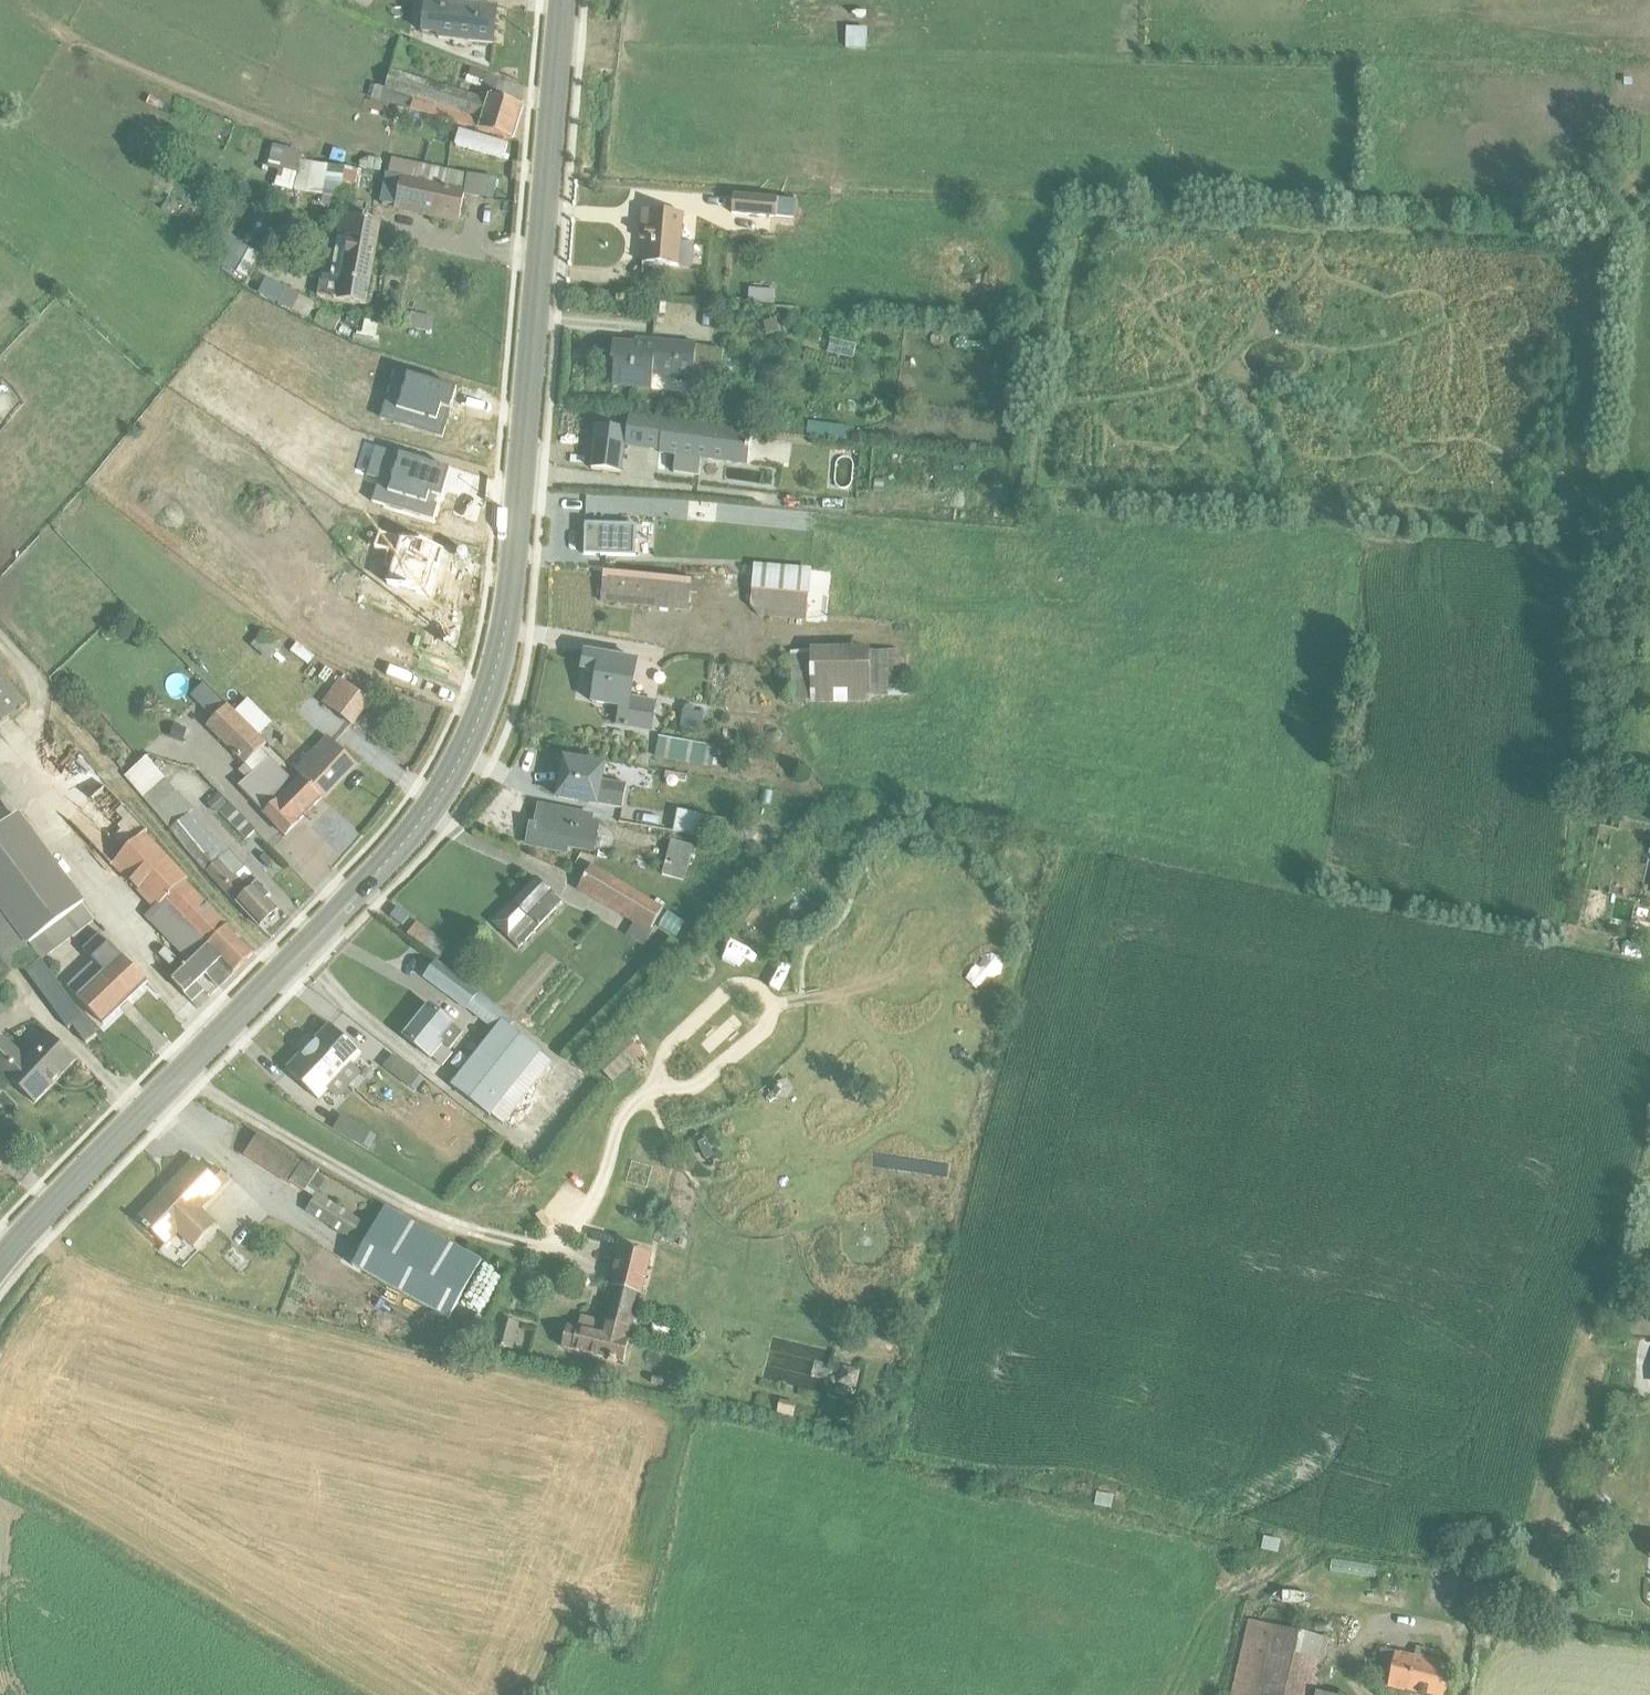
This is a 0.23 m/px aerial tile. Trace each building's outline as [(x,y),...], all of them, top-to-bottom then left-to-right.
[(425,1),(422,35),(438,37),(438,40),(494,46),(498,9),(425,1)] [(847,29),(846,49),(868,50),(868,30),(847,29)] [(381,103),(411,112),(412,110),(514,142),(524,108),(482,95),(482,98),(401,73),(403,64),(395,61),(386,90),(381,103)] [(375,86),(371,100),(381,103),(386,90),(375,86)] [(287,149),(275,187),(322,196),(321,202),(351,207),(355,189),(360,190),(363,171),(300,159),(301,152),(287,149)] [(393,161),(389,178),(466,193),(465,197),(494,202),(498,180),(393,161)] [(386,177),(381,204),(460,221),(465,197),(466,193),(389,178),(386,177)] [(734,197),(732,216),(795,221),(797,201),(734,197)] [(644,212),(643,229),(647,230),(644,265),(693,270),(695,245),(683,244),(685,216),(644,212)] [(322,277),(318,297),(367,306),(382,223),(341,216),(331,278),(322,277)] [(225,235),(218,248),(243,261),(250,248),(225,235)] [(274,281),(264,299),(279,307),(280,305),(309,320),(317,304),(274,281)] [(749,289),(748,303),(774,305),(775,291),(749,289)] [(321,310),(316,321),(336,332),(341,320),(321,310)] [(416,313),(412,328),(429,332),(432,317),(416,313)] [(355,336),(353,345),(379,350),(381,339),(377,338),(381,317),(367,314),(363,334),(358,333),(357,336),(355,336)] [(230,315),(179,383),(182,386),(184,385),(187,387),(185,390),(225,418),(274,347),(230,315)] [(614,345),(613,364),(616,365),(613,387),(653,391),(653,379),(694,382),(694,378),(720,380),(723,353),(697,350),(697,346),(637,341),(636,347),(614,345)] [(597,413),(589,469),(622,473),(627,430),(629,417),(597,413)] [(313,415),(298,446),(341,469),(357,437),(313,415)] [(630,420),(626,448),(660,452),(660,457),(676,459),(674,474),(699,478),(701,463),(748,469),(754,436),(630,420)] [(809,424),(807,436),(854,442),(855,430),(809,424)] [(211,489),(190,530),(203,537),(245,557),(249,549),(257,553),(263,539),(256,535),(282,481),(243,462),(226,496),(211,489)] [(586,525),(585,556),(636,558),(637,527),(586,525)] [(754,566),(751,605),(759,620),(807,623),(812,571),(754,566)] [(605,572),(602,603),(688,612),(690,594),(698,595),(699,581),(605,572)] [(266,630),(252,646),(269,661),(283,645),(266,630)] [(297,642),(290,652),(298,658),(293,665),(305,674),(310,667),(308,666),(315,656),(297,642)] [(811,653),(791,654),(793,705),(795,705),(796,706),(871,705),(871,699),(871,653),(871,649),(810,650),(811,653)] [(881,654),(871,653),(871,699),(902,699),(902,697),(914,696),(916,691),(918,691),(917,681),(902,683),(901,652),(888,652),(888,653),(881,653),(881,654)] [(586,654),(583,671),(598,674),(593,704),(620,709),(616,729),(652,735),(657,702),(633,698),(639,663),(586,654)] [(29,704),(0,671),(0,730),(29,704)] [(341,681),(322,705),(353,728),(372,704),(341,681)] [(229,706),(207,728),(245,766),(239,772),(247,780),(238,789),(286,836),(306,817),(309,820),(317,812),(314,808),(323,799),(301,777),(295,783),(262,749),(267,744),(229,706)] [(686,712),(682,729),(701,732),(704,715),(686,712)] [(328,737),(295,770),(301,777),(323,799),(356,766),(328,737)] [(659,738),(656,759),(712,769),(716,748),(659,738)] [(126,774),(125,776),(126,777),(232,903),(235,900),(261,928),(268,922),(271,923),(272,923),(277,918),(277,917),(277,914),(279,912),(268,901),(273,897),(228,847),(226,848),(194,810),(192,811),(175,790),(147,756),(126,774)] [(566,762),(559,799),(624,811),(628,787),(604,782),(607,770),(566,762)] [(11,795),(0,781),(0,804),(11,795)] [(107,786),(69,823),(111,867),(112,866),(154,910),(146,917),(191,963),(172,981),(193,1003),(204,991),(197,984),(207,974),(220,988),(255,954),(225,924),(185,882),(189,878),(146,834),(149,832),(107,786)] [(220,794),(209,804),(219,815),(220,814),(247,841),(256,832),(220,794)] [(532,828),(529,847),(570,855),(570,851),(595,856),(601,824),(594,823),(595,819),(553,811),(541,808),(537,829),(532,828)] [(678,813),(675,833),(743,846),(747,826),(678,813)] [(38,953),(53,967),(93,929),(84,920),(88,918),(12,820),(0,829),(0,902),(38,953)] [(672,843),(662,878),(686,884),(695,849),(672,843)] [(592,868),(577,893),(636,924),(652,932),(652,931),(664,910),(592,868)] [(537,880),(494,925),(520,950),(563,904),(537,880)] [(38,958),(0,908),(0,987),(38,958)] [(668,912),(659,927),(676,938),(685,923),(668,912)] [(636,924),(627,939),(644,949),(654,932),(652,931),(652,932),(636,924)] [(91,968),(82,975),(118,1011),(147,984),(103,937),(87,953),(100,967),(94,972),(91,968)] [(40,961),(26,972),(69,1030),(73,1027),(86,1045),(98,1036),(40,961)] [(437,964),(426,977),(495,1032),(453,1085),(504,1126),(553,1064),(509,1028),(512,1022),(437,964)] [(82,975),(69,987),(104,1025),(118,1011),(82,975)] [(14,1009),(0,991),(0,1021),(14,1009)] [(430,1007),(405,1038),(433,1061),(445,1045),(450,1049),(463,1034),(430,1007)] [(332,1027),(310,1049),(351,1089),(363,1076),(355,1068),(364,1059),(332,1027)] [(0,1042),(0,1070),(36,1104),(77,1060),(48,1033),(26,1057),(4,1037),(0,1042)] [(620,1043),(596,1066),(614,1084),(638,1060),(640,1062),(645,1057),(624,1037),(619,1042),(620,1043)] [(310,1049),(289,1071),(321,1103),(330,1094),(338,1102),(351,1089),(310,1049)] [(395,1057),(385,1069),(411,1090),(412,1089),(416,1092),(424,1083),(420,1079),(420,1078),(395,1057)] [(343,1117),(334,1131),(363,1149),(364,1147),(368,1151),(375,1139),(371,1136),(372,1134),(343,1117)] [(257,1137),(244,1156),(290,1186),(291,1184),(314,1198),(326,1179),(318,1174),(320,1171),(257,1137)] [(9,1152),(0,1145),(0,1164),(9,1152)] [(196,1161),(139,1220),(145,1225),(144,1227),(149,1231),(150,1230),(168,1247),(179,1236),(193,1250),(217,1225),(203,1211),(231,1181),(215,1167),(210,1174),(196,1161)] [(577,1194),(581,1183),(559,1175),(555,1186),(577,1194)] [(319,1195),(307,1214),(355,1242),(366,1224),(319,1195)] [(385,1208),(354,1268),(450,1320),(483,1262),(385,1208)] [(568,1326),(562,1349),(625,1364),(630,1343),(630,1341),(626,1341),(628,1333),(632,1334),(636,1318),(633,1318),(636,1301),(638,1293),(642,1294),(651,1254),(619,1247),(610,1286),(612,1286),(610,1296),(601,1333),(594,1332),(597,1320),(581,1316),(578,1329),(568,1326)] [(502,1318),(495,1347),(513,1351),(520,1322),(502,1318)] [(843,1367),(839,1384),(856,1388),(860,1371),(843,1367)] [(781,1401),(777,1415),(793,1419),(797,1405),(781,1401)] [(1090,1490),(1107,1492),(1109,1478),(1092,1476),(1090,1490)] [(1097,1492),(1095,1504),(1111,1507),(1114,1496),(1097,1492)] [(1264,1537),(1262,1550),(1278,1552),(1281,1539),(1264,1537)] [(1326,1546),(1325,1558),(1369,1562),(1370,1551),(1326,1546)] [(1231,1694),(1323,1694),(1317,1693),(1329,1639),(1249,1621),(1231,1694)] [(1374,1685),(1406,1693),(1414,1694),(1445,1694),(1452,1666),(1440,1663),(1442,1654),(1417,1647),(1414,1657),(1382,1649),(1374,1685)]
